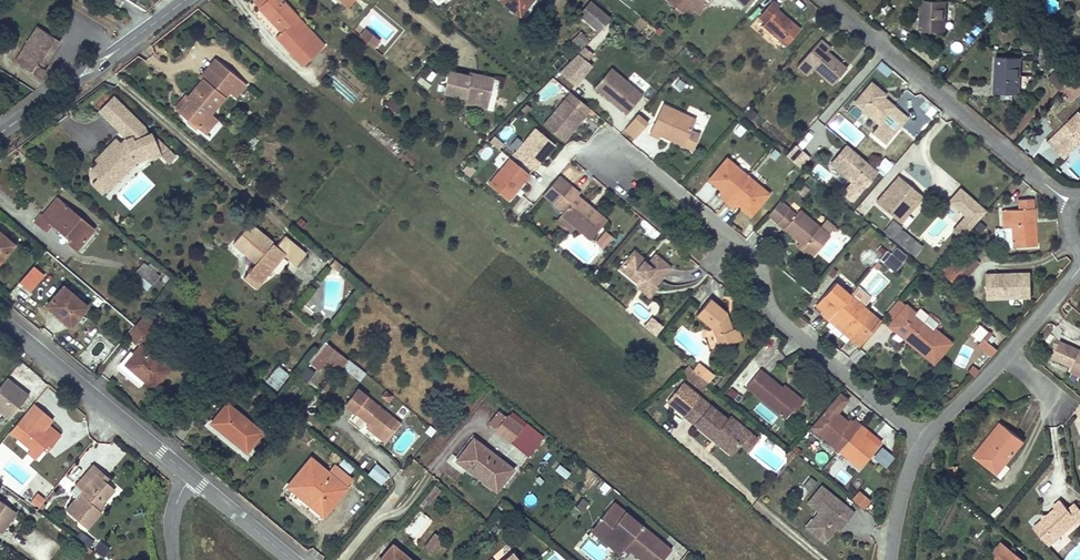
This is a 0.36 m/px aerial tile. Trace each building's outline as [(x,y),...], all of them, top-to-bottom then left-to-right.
[(282,0),(267,0),(260,7),(282,32),(276,37),(303,65),(324,45),(282,0)] [(532,0),(510,0),(507,5),(520,15),(532,0)] [(801,29),(778,9),(780,6),(773,0),(759,17),(765,23),(762,26),(786,46),(801,29)] [(946,1),(933,0),(921,0),(921,8),(923,8),(923,15),(921,15),(920,30),(939,31),(939,24),(945,24),(946,1)] [(610,18),(591,1),(585,9),(579,15),(598,31),(610,18)] [(990,23),(1001,11),(993,4),(983,16),(990,23)] [(60,41),(37,26),(15,61),(32,72),(32,73),(41,78),(46,70),(43,68),(60,41)] [(379,41),(366,30),(362,34),(368,39),(365,42),(373,48),(379,41)] [(589,41),(581,31),(571,41),(580,49),(589,41)] [(847,68),(828,51),(830,49),(822,41),(805,60),(832,84),(847,68)] [(1020,86),(1021,57),(996,56),(995,71),(997,71),(997,77),(995,77),(995,93),(1002,93),(1013,94),(1014,86),(1020,86)] [(204,80),(219,63),(215,59),(200,77),(203,80),(203,79),(204,80)] [(888,76),(892,68),(881,62),(877,70),(888,76)] [(229,91),(239,79),(219,63),(204,80),(203,79),(203,80),(188,97),(187,98),(190,100),(180,112),(189,120),(187,122),(195,129),(197,126),(205,133),(217,120),(210,114),(229,91)] [(643,95),(611,68),(595,88),(610,100),(612,98),(621,106),(619,109),(626,115),(643,95)] [(487,108),(493,78),(475,74),(474,78),(470,77),(470,75),(469,75),(449,71),(445,93),(465,97),(463,103),(487,108)] [(1079,87),(1079,76),(1076,73),(1071,79),(1079,87)] [(236,96),(246,85),(239,79),(229,91),(236,96)] [(1061,89),(1073,100),(1079,93),(1079,87),(1071,79),(1061,89)] [(907,118),(879,94),(881,91),(872,83),(855,103),(879,124),(872,133),(885,144),(907,118)] [(564,141),(585,116),(585,115),(575,107),(580,101),(570,92),(543,124),(564,141)] [(168,165),(177,156),(113,93),(97,110),(120,133),(84,169),(94,179),(90,184),(104,198),(139,162),(145,167),(157,155),(168,165)] [(190,100),(187,98),(188,97),(186,95),(176,108),(180,112),(190,100)] [(621,106),(612,98),(610,100),(619,109),(621,106)] [(590,109),(580,101),(575,107),(585,115),(590,109)] [(526,114),(531,109),(526,104),(521,109),(526,114)] [(685,142),(695,119),(663,105),(650,134),(659,138),(660,135),(670,140),(672,137),(685,142)] [(1057,134),(1073,149),(1079,142),(1079,111),(1057,134)] [(639,112),(624,130),(635,139),(649,121),(639,112)] [(738,123),(733,133),(741,137),(746,128),(738,123)] [(534,170),(556,145),(535,128),(514,153),(534,170)] [(900,130),(891,144),(897,148),(906,134),(900,130)] [(1073,149),(1057,134),(1050,141),(1065,157),(1073,149)] [(895,152),(901,157),(914,140),(908,135),(895,152)] [(685,142),(672,137),(670,140),(683,145),(685,142)] [(797,144),(788,153),(802,164),(810,156),(797,144)] [(848,144),(831,163),(854,182),(847,190),(856,198),(879,171),(848,144)] [(877,168),(886,174),(893,163),(884,157),(877,168)] [(509,200),(530,175),(510,158),(489,184),(509,200)] [(769,194),(727,158),(708,180),(721,190),(723,192),(720,196),(733,207),(736,203),(739,205),(751,216),(769,194)] [(238,160),(231,167),(240,175),(246,168),(238,160)] [(467,162),(462,170),(471,176),(476,168),(467,162)] [(824,181),(830,174),(820,167),(815,174),(824,181)] [(887,211),(910,185),(899,176),(876,202),(887,211)] [(901,223),(923,196),(910,185),(887,211),(901,223)] [(606,220),(591,207),(590,210),(587,208),(589,206),(577,196),(580,193),(571,186),(555,204),(563,211),(561,214),(591,239),(606,220)] [(966,215),(953,231),(962,239),(987,211),(962,188),(950,201),(966,215)] [(94,229),(57,198),(43,216),(51,222),(61,231),(71,239),(68,242),(77,249),(94,229)] [(778,223),(789,209),(780,202),(769,215),(778,223)] [(830,236),(799,210),(796,215),(789,209),(778,223),(800,242),(814,253),(815,254),(830,236)] [(1030,223),(1029,209),(1002,210),(1003,228),(1004,228),(1012,227),(1013,247),(1036,245),(1034,222),(1030,223)] [(45,230),(51,222),(43,216),(37,223),(45,230)] [(826,218),(821,225),(832,231),(836,224),(826,218)] [(893,239),(899,232),(896,229),(898,227),(899,225),(894,222),(886,233),(893,239)] [(306,254),(284,236),(276,246),(250,223),(234,243),(257,262),(243,277),(255,287),(283,255),(296,266),(305,255),(306,254)] [(947,240),(932,226),(920,239),(935,252),(947,240)] [(921,245),(898,227),(896,229),(899,232),(893,239),(913,254),(921,245)] [(1013,247),(1012,227),(1004,228),(1005,248),(1013,247)] [(604,248),(613,236),(604,229),(595,241),(604,248)] [(71,239),(61,231),(59,234),(68,242),(71,239)] [(6,237),(0,232),(0,261),(14,244),(6,237)] [(17,241),(9,234),(6,237),(14,244),(17,241)] [(814,253),(800,242),(798,246),(811,257),(814,253)] [(877,244),(872,257),(881,260),(885,247),(877,244)] [(894,244),(880,260),(894,272),(908,257),(894,244)] [(958,285),(978,263),(963,250),(943,272),(958,285)] [(655,285),(671,267),(655,255),(648,263),(646,265),(643,262),(645,260),(634,251),(620,268),(639,284),(645,277),(655,286),(655,285)] [(299,268),(308,257),(305,255),(296,266),(299,268)] [(344,268),(334,260),(330,265),(340,273),(344,268)] [(1031,290),(1031,273),(1021,273),(1022,277),(1008,278),(1008,273),(986,274),(987,298),(1023,298),(1022,290),(1031,290)] [(152,285),(141,275),(136,281),(147,290),(152,285)] [(649,297),(658,287),(655,285),(655,286),(645,277),(639,284),(637,286),(649,297)] [(872,313),(835,282),(817,303),(818,303),(825,310),(823,312),(822,314),(835,325),(836,324),(838,321),(854,334),(872,313)] [(87,306),(63,286),(49,303),(56,309),(54,312),(70,326),(87,306)] [(730,322),(723,316),(727,312),(711,298),(696,316),(712,329),(719,347),(737,340),(733,329),(730,322)] [(893,320),(905,305),(899,299),(886,314),(893,320)] [(56,309),(49,303),(46,306),(54,312),(56,309)] [(638,303),(632,308),(644,318),(649,312),(638,303)] [(825,310),(818,303),(816,306),(823,312),(825,310)] [(938,323),(919,308),(916,311),(906,304),(905,305),(887,326),(896,333),(899,328),(930,354),(945,336),(935,328),(938,323)] [(171,368),(151,351),(157,344),(146,333),(147,331),(155,323),(144,314),(126,335),(137,344),(138,342),(141,344),(134,353),(124,364),(144,382),(142,385),(150,392),(171,368)] [(660,328),(661,326),(653,318),(651,320),(660,328)] [(654,335),(660,328),(651,320),(645,327),(654,335)] [(998,348),(988,340),(993,334),(979,323),(968,337),(992,356),(998,348)] [(742,339),(738,327),(733,329),(737,340),(742,339)] [(930,354),(899,328),(896,333),(926,358),(930,354)] [(159,341),(147,331),(146,333),(157,344),(159,341)] [(348,360),(325,341),(310,361),(319,369),(327,359),(340,370),(348,360)] [(1060,341),(1053,357),(1073,366),(1071,371),(1079,375),(1079,350),(1060,341)] [(965,366),(972,349),(963,346),(956,363),(965,366)] [(144,382),(124,364),(134,353),(130,351),(118,365),(142,385),(144,382)] [(704,378),(709,371),(701,364),(695,371),(702,377),(704,378)] [(277,390),(289,375),(279,366),(266,381),(277,390)] [(690,377),(695,371),(689,366),(684,372),(690,377)] [(310,382),(315,372),(307,367),(302,377),(310,382)] [(792,396),(782,387),(760,369),(746,386),(785,419),(793,410),(795,411),(804,401),(794,393),(792,396)] [(696,384),(702,377),(695,371),(690,377),(689,379),(696,384)] [(708,381),(714,375),(709,371),(704,378),(708,381)] [(30,393),(7,376),(0,385),(0,413),(9,420),(30,393)] [(702,389),(708,381),(704,378),(702,377),(696,384),(702,389)] [(794,393),(784,385),(782,387),(792,396),(794,393)] [(400,423),(358,389),(347,402),(356,410),(354,412),(370,424),(388,439),(400,423)] [(866,436),(863,434),(864,432),(867,430),(854,419),(851,422),(850,423),(848,421),(837,413),(848,400),(839,393),(829,405),(835,411),(817,433),(860,468),(878,447),(866,436)] [(749,431),(731,416),(728,419),(700,396),(684,415),(713,439),(716,436),(734,450),(740,443),(749,431)] [(356,410),(347,402),(345,405),(354,412),(356,410)] [(262,432),(227,404),(211,423),(247,452),(262,432)] [(49,423),(30,408),(24,415),(43,431),(48,424),(49,423)] [(542,436),(513,412),(509,416),(508,416),(507,417),(500,411),(490,424),(497,430),(496,431),(511,442),(528,455),(542,436)] [(43,431),(24,415),(10,432),(30,449),(38,456),(52,439),(55,442),(61,435),(48,424),(43,431)] [(1079,436),(1079,418),(1071,430),(1079,436)] [(995,443),(1000,437),(996,433),(1003,424),(1001,422),(975,455),(997,473),(1003,466),(985,452),(993,441),(995,443)] [(370,424),(367,427),(385,442),(388,439),(370,424)] [(1003,466),(1024,441),(1003,424),(996,433),(1000,437),(995,443),(993,441),(985,452),(1003,466)] [(431,436),(436,431),(430,426),(426,432),(431,436)] [(747,449),(757,437),(749,431),(740,443),(747,449)] [(734,450),(716,436),(713,439),(731,454),(734,450)] [(55,442),(52,439),(44,449),(47,452),(55,442)] [(512,470),(474,440),(461,457),(470,464),(468,468),(496,489),(512,470)] [(38,456),(30,449),(27,453),(35,459),(38,456)] [(791,460),(796,454),(792,450),(790,449),(785,456),(791,460)] [(470,464),(461,457),(458,460),(468,468),(470,464)] [(328,472),(311,458),(287,486),(320,512),(335,494),(339,498),(347,488),(346,486),(344,485),(328,472)] [(343,458),(339,463),(349,471),(353,466),(343,458)] [(937,469),(940,459),(935,458),(934,464),(933,464),(932,467),(937,469)] [(368,472),(381,484),(390,474),(377,463),(368,472)] [(346,486),(352,479),(334,464),(328,472),(344,485),(346,486)] [(554,471),(566,478),(571,471),(559,464),(554,471)] [(105,480),(98,474),(101,471),(94,465),(70,492),(76,498),(66,510),(86,528),(101,511),(99,510),(99,509),(97,508),(95,506),(98,503),(100,505),(101,503),(114,488),(105,480)] [(845,485),(851,477),(841,469),(835,476),(845,485)] [(108,477),(101,471),(98,474),(105,480),(108,477)] [(808,476),(803,486),(812,490),(816,480),(808,476)] [(437,494),(441,489),(435,485),(432,490),(437,494)] [(853,512),(821,486),(808,503),(819,512),(820,513),(821,519),(811,531),(825,542),(835,529),(836,528),(835,526),(837,523),(839,525),(840,525),(841,525),(842,525),(843,525),(843,524),(853,512)] [(429,505),(437,494),(432,490),(423,500),(424,501),(425,502),(427,503),(429,505)] [(864,509),(871,500),(859,490),(852,499),(864,509)] [(39,508),(46,499),(38,492),(30,501),(39,508)] [(324,516),(339,498),(335,494),(320,512),(324,516)] [(581,514),(590,502),(582,496),(573,508),(581,514)] [(1,532),(17,511),(0,499),(0,531),(1,532)] [(1049,545),(1078,520),(1068,509),(1060,500),(1053,506),(1055,508),(1047,515),(1047,520),(1042,520),(1033,528),(1049,545)] [(613,502),(596,523),(608,532),(605,536),(622,550),(623,549),(626,546),(630,550),(643,559),(649,559),(663,543),(613,502)] [(1075,504),(1068,509),(1078,520),(1079,522),(1079,509),(1075,504)] [(1047,515),(1055,508),(1053,506),(1043,508),(1042,520),(1047,520),(1047,515)] [(421,510),(404,530),(417,541),(434,521),(421,510)] [(811,531),(821,519),(820,513),(819,512),(806,527),(811,531)] [(622,550),(605,536),(608,532),(596,523),(591,530),(620,553),(622,550)] [(87,536),(81,532),(76,538),(83,543),(87,536)] [(434,550),(443,538),(436,533),(427,545),(434,550)] [(76,538),(69,534),(67,537),(74,542),(76,538)] [(83,544),(76,538),(74,542),(81,547),(83,544)] [(109,549),(100,543),(95,550),(103,557),(109,549)] [(670,549),(663,543),(649,559),(662,559),(670,549)] [(1002,543),(987,559),(1023,559),(1002,543)] [(90,549),(83,544),(81,547),(88,552),(90,549)] [(395,544),(382,559),(414,559),(395,544)]
